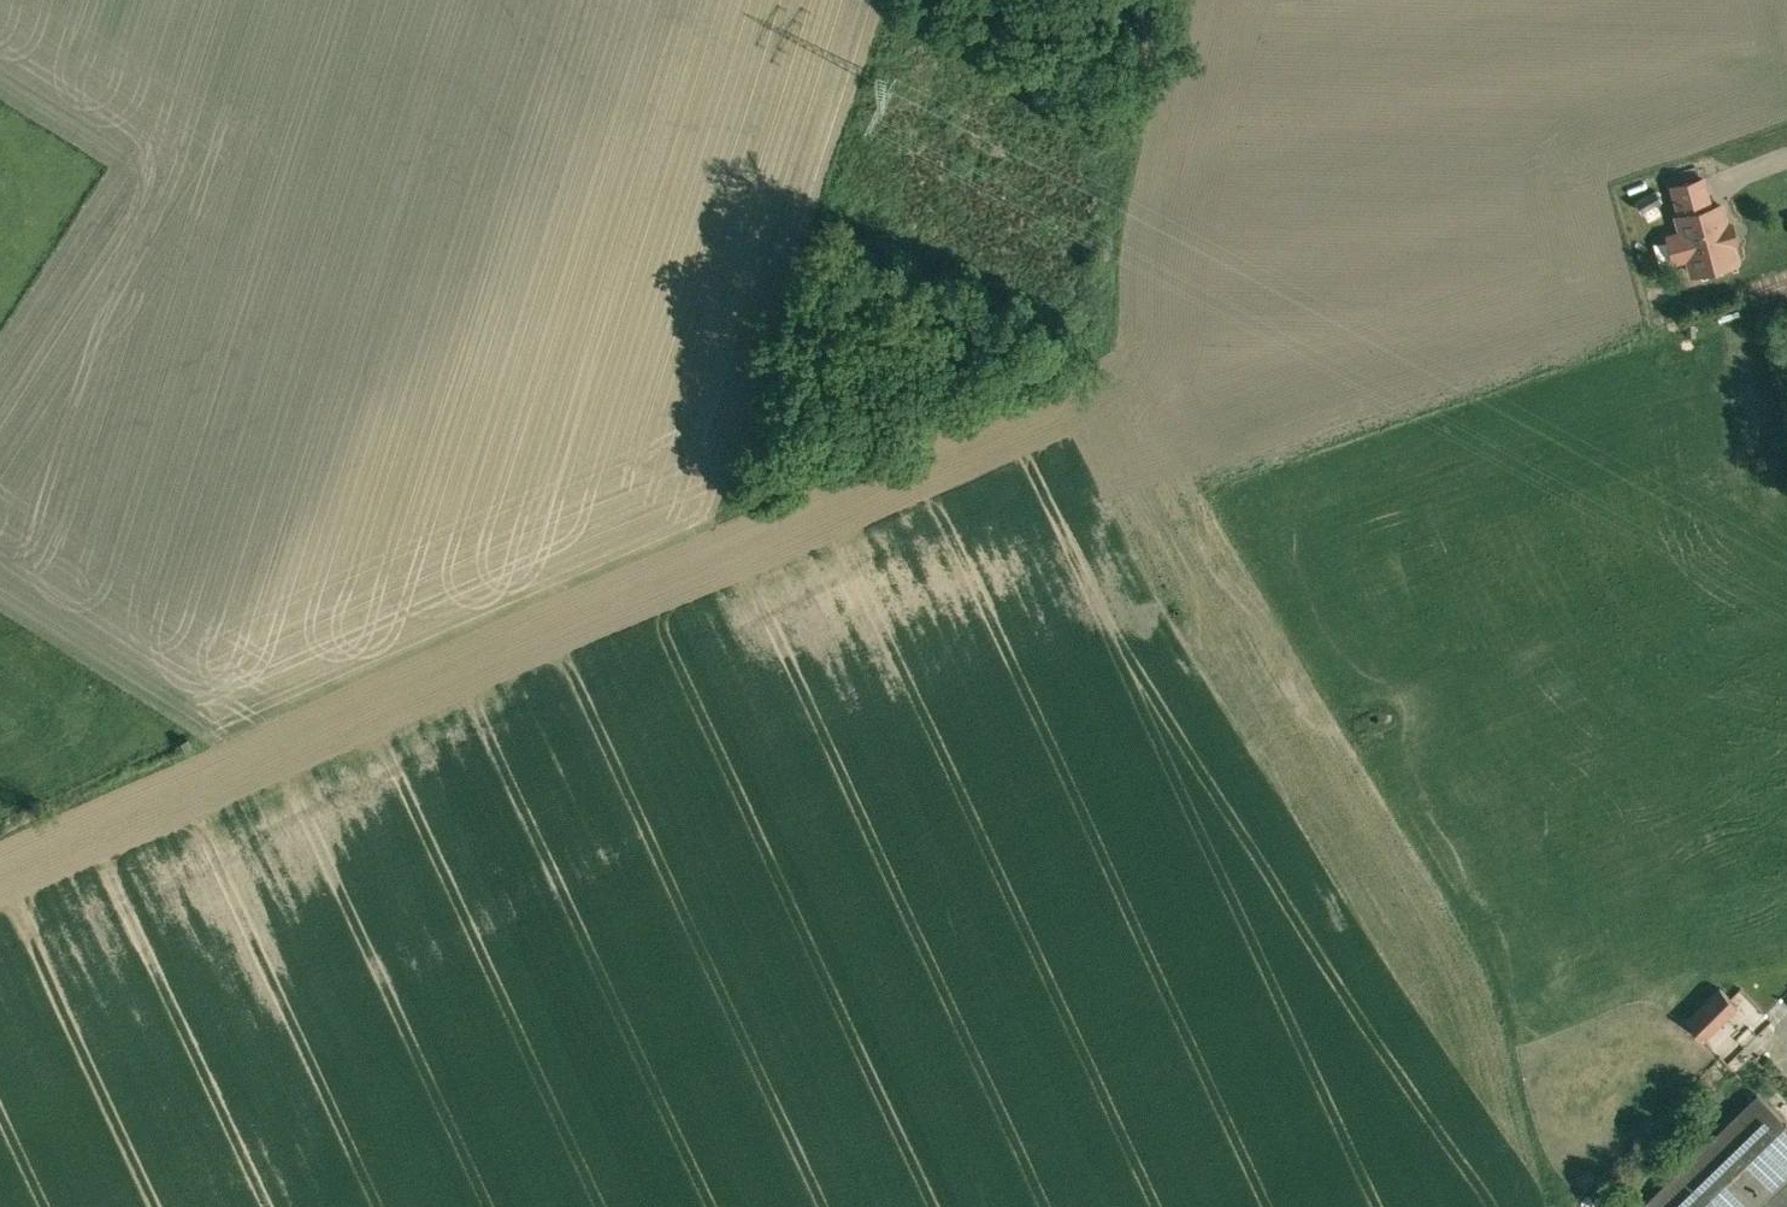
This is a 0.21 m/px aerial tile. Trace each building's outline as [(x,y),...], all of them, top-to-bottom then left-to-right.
[(1703,176),(1674,184),(1681,212),(1711,204),(1703,176)] [(1681,212),(1678,213),(1683,230),(1669,234),(1675,256),(1689,253),(1693,270),(1737,258),(1731,238),(1736,237),(1731,220),(1727,221),(1721,202),(1711,204),(1681,212)] [(1721,985),(1687,1019),(1704,1036),(1738,1003),(1721,985)] [(1642,1206),(1756,1206),(1786,1177),(1786,1122),(1760,1094),(1642,1206)] [(1756,1206),(1786,1206),(1786,1177),(1756,1206)]
